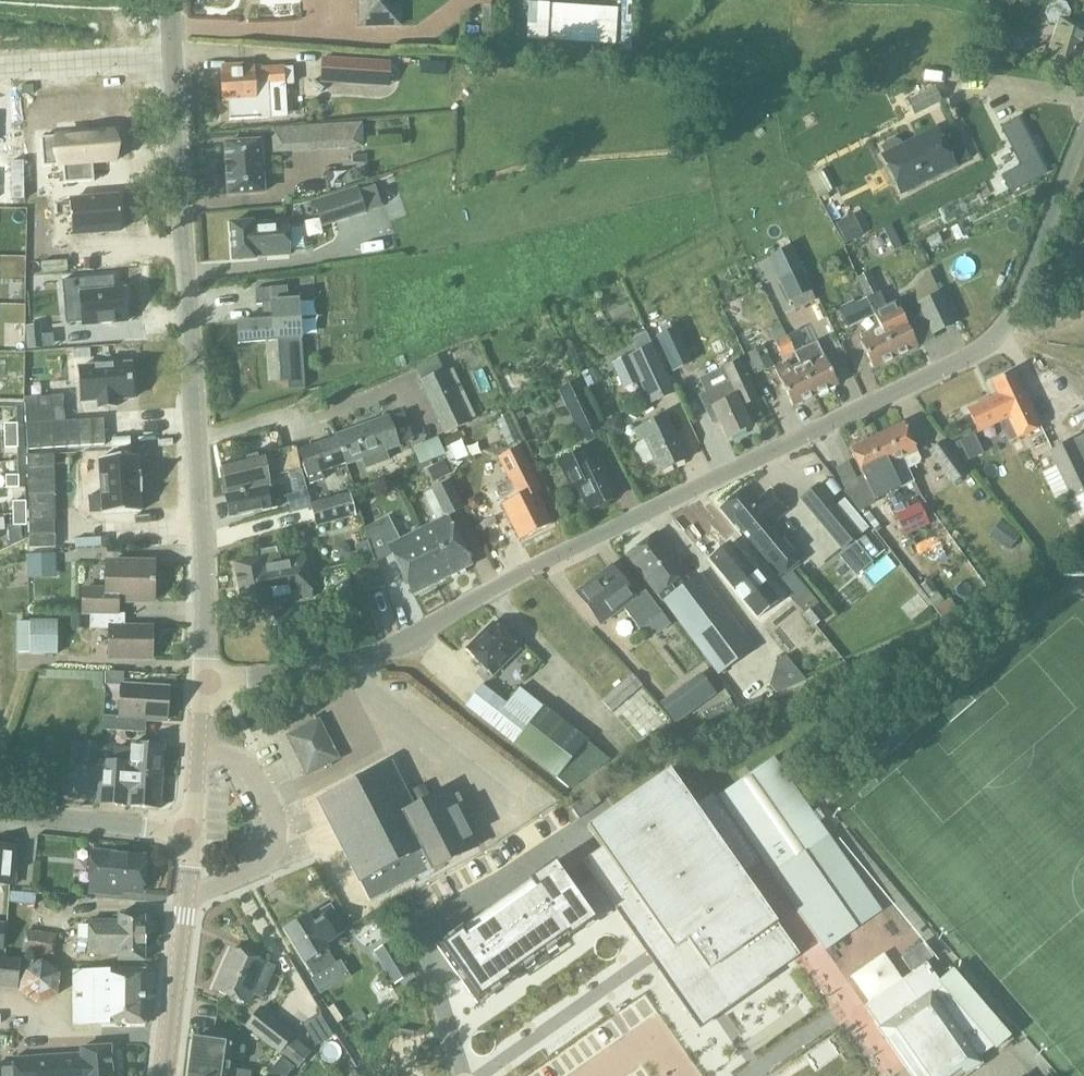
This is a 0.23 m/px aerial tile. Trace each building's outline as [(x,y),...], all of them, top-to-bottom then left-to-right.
[(360,27),(402,26),(401,0),(359,0),(360,27)] [(988,20),(1003,21),(1005,2),(990,0),(988,20)] [(1058,26),(1047,62),(1077,71),(1083,49),(1083,27),(1068,22),(1071,12),(1067,4),(1057,1),(1048,5),(1045,15),(1050,24),(1058,26)] [(544,3),(544,41),(615,43),(616,4),(544,3)] [(524,49),(524,23),(505,23),(505,48),(524,49)] [(321,83),(389,87),(391,62),(323,58),(321,83)] [(239,73),(220,74),(222,102),(229,102),(230,120),(229,120),(229,121),(269,119),(267,88),(284,87),(293,87),(292,68),(283,68),(254,70),(254,66),(239,67),(239,73)] [(990,87),(951,103),(976,162),(1009,148),(1004,135),(1009,133),(990,87)] [(941,101),(934,88),(906,101),(913,115),(941,101)] [(345,124),(347,148),(362,147),(360,123),(345,124)] [(1031,124),(1009,134),(1024,165),(995,178),(1002,193),(1052,169),(1031,124)] [(317,126),(302,127),(304,150),(319,149),(317,126)] [(289,151),(288,128),(272,129),(274,152),(289,151)] [(887,166),(900,193),(969,158),(954,128),(940,135),(937,129),(904,146),(909,155),(887,166)] [(113,133),(41,138),(43,167),(63,166),(80,165),(81,183),(94,182),(93,164),(115,162),(113,133)] [(260,143),(225,145),(226,164),(225,164),(226,177),(227,177),(228,196),(263,194),(260,143)] [(824,170),(834,192),(849,185),(838,164),(824,170)] [(80,165),(63,166),(64,184),(81,183),(80,165)] [(322,228),(367,213),(358,187),(313,202),(322,228)] [(118,198),(70,201),(72,235),(120,232),(118,198)] [(836,223),(846,243),(860,237),(850,217),(836,223)] [(252,223),(230,225),(232,261),(255,260),(255,258),(289,256),(289,251),(311,250),(309,224),(287,226),(287,223),(253,225),(252,223)] [(938,236),(927,241),(931,248),(941,243),(938,236)] [(789,303),(814,291),(804,269),(779,281),(789,303)] [(896,359),(918,348),(903,315),(902,316),(897,303),(886,308),(871,274),(857,279),(866,300),(867,299),(876,317),(880,326),(896,359)] [(114,277),(62,281),(62,283),(64,304),(81,302),(83,323),(83,326),(127,322),(124,290),(115,291),(114,277)] [(263,323),(237,325),(238,344),(265,342),(266,350),(278,349),(280,382),(288,381),(288,389),(305,388),(299,301),(288,301),(287,288),(253,290),(254,304),(262,304),(263,323)] [(941,295),(918,305),(933,334),(955,324),(941,295)] [(867,299),(866,300),(856,305),(863,322),(876,317),(867,299)] [(855,303),(841,309),(849,328),(863,322),(856,305),(855,303)] [(44,324),(28,326),(30,349),(46,348),(44,324)] [(880,326),(879,327),(868,332),(871,338),(860,343),(873,369),(896,359),(880,326)] [(783,328),(771,333),(775,342),(787,337),(783,328)] [(677,334),(657,343),(673,379),(693,369),(677,334)] [(795,353),(788,336),(787,337),(775,342),(783,361),(795,355),(795,353)] [(817,343),(795,353),(795,355),(799,364),(800,364),(815,397),(837,387),(825,359),(824,359),(817,343)] [(628,356),(611,364),(623,390),(640,383),(650,405),(675,394),(663,367),(652,345),(628,356)] [(751,361),(748,363),(747,363),(753,375),(757,373),(758,375),(774,368),(764,347),(748,354),(751,361)] [(747,363),(748,363),(746,358),(742,360),(721,369),(734,397),(720,404),(714,392),(701,397),(707,411),(712,409),(726,439),(750,428),(741,409),(761,400),(750,376),(753,375),(747,363)] [(800,364),(799,364),(791,368),(789,364),(776,370),(780,380),(793,407),(815,397),(800,364)] [(131,365),(79,368),(81,403),(98,402),(98,409),(117,407),(117,401),(133,399),(131,365)] [(421,382),(445,436),(470,424),(446,371),(421,382)] [(984,403),(967,411),(972,422),(977,432),(993,425),(1008,418),(1013,429),(1017,439),(1030,433),(1042,427),(1034,409),(1025,391),(1023,392),(1018,382),(1014,373),(1004,377),(994,382),(997,389),(1000,396),(984,403)] [(559,391),(571,415),(592,405),(580,381),(559,391)] [(64,397),(25,399),(28,451),(104,447),(102,421),(65,423),(64,397)] [(522,444),(511,416),(497,422),(511,450),(522,444)] [(647,464),(653,461),(659,473),(687,460),(666,416),(635,430),(642,442),(638,445),(636,448),(642,462),(647,464)] [(387,417),(335,437),(335,438),(344,464),(345,466),(365,459),(368,468),(391,460),(387,450),(398,446),(387,417)] [(18,424),(4,425),(5,437),(18,436),(18,424)] [(904,425),(877,437),(888,460),(902,489),(914,483),(908,470),(920,464),(919,462),(921,461),(917,452),(904,425)] [(587,427),(578,440),(598,454),(607,440),(587,427)] [(1081,519),(1083,517),(1083,435),(1049,452),(1081,519)] [(18,436),(5,437),(5,449),(18,449),(18,436)] [(864,444),(851,450),(857,464),(864,477),(877,471),(882,483),(888,495),(890,494),(893,499),(895,504),(901,502),(907,499),(902,489),(888,460),(877,437),(864,444)] [(263,457),(221,466),(227,496),(225,497),(225,498),(265,489),(265,490),(270,489),(268,479),(306,470),(309,478),(308,478),(311,485),(324,480),(322,473),(344,464),(335,438),(299,452),(297,447),(263,457)] [(969,474),(945,441),(929,452),(953,485),(969,474)] [(1000,465),(1013,458),(1006,445),(993,453),(1000,465)] [(497,489),(505,504),(503,505),(520,540),(551,525),(536,495),(541,492),(519,448),(499,458),(511,481),(497,489)] [(583,451),(561,461),(572,485),(576,483),(589,511),(617,498),(599,461),(590,465),(583,451)] [(55,455),(28,456),(31,547),(57,547),(56,534),(55,534),(55,521),(56,521),(55,455)] [(102,496),(94,497),(95,514),(103,514),(103,515),(106,515),(141,513),(140,494),(142,494),(141,476),(138,476),(137,457),(99,460),(102,496)] [(443,461),(434,466),(441,479),(450,474),(443,461)] [(851,461),(834,471),(856,513),(874,504),(851,461)] [(19,476),(6,476),(6,489),(19,489),(19,476)] [(438,523),(421,531),(445,578),(471,565),(447,517),(462,509),(449,483),(424,495),(429,505),(438,523)] [(800,500),(842,551),(869,529),(844,499),(838,505),(820,483),(800,500)] [(921,496),(914,483),(902,489),(907,499),(908,502),(921,496)] [(777,576),(802,556),(773,521),(786,510),(770,490),(756,501),(745,488),(721,508),(777,576)] [(265,489),(225,498),(230,519),(269,510),(265,490),(265,489)] [(292,513),(312,508),(307,490),(287,495),(292,513)] [(349,494),(313,505),(319,527),(355,516),(349,494)] [(479,500),(474,497),(469,499),(468,506),(473,509),(479,507),(479,500)] [(26,502),(13,503),(13,514),(26,514),(26,502)] [(907,510),(895,516),(900,526),(905,536),(917,530),(929,524),(924,514),(919,504),(907,510)] [(13,526),(8,526),(9,547),(22,541),(21,527),(27,526),(26,514),(13,514),(13,526)] [(445,578),(421,531),(401,542),(389,518),(366,529),(377,563),(393,555),(413,594),(445,578)] [(1019,536),(1000,522),(989,536),(1009,550),(1019,536)] [(690,582),(685,575),(688,573),(657,533),(628,555),(658,596),(718,677),(756,649),(701,574),(690,582)] [(859,542),(873,560),(885,550),(871,533),(859,542)] [(709,562),(756,617),(777,600),(730,545),(709,562)] [(235,566),(244,612),(272,607),(272,606),(311,598),(302,554),(278,558),(277,554),(261,557),(262,561),(235,566)] [(58,578),(57,555),(27,556),(28,580),(58,578)] [(90,630),(107,630),(107,660),(152,661),(152,629),(125,629),(125,615),(120,615),(120,602),(154,602),(154,563),(106,563),(106,588),(82,588),(82,617),(90,617),(90,630)] [(360,597),(385,589),(378,564),(353,572),(360,597)] [(645,591),(637,598),(613,566),(578,592),(602,625),(624,609),(645,636),(654,629),(659,635),(672,625),(645,591)] [(929,597),(936,592),(930,583),(926,583),(921,586),(929,597)] [(817,606),(807,615),(815,625),(816,626),(826,617),(817,606)] [(88,629),(88,617),(82,617),(72,617),(72,629),(88,629)] [(58,656),(59,621),(30,621),(30,623),(18,623),(17,653),(30,654),(30,655),(58,656)] [(494,623),(466,651),(492,677),(520,650),(494,623)] [(612,713),(643,687),(633,675),(602,702),(612,713)] [(715,694),(701,675),(660,705),(674,724),(715,694)] [(483,685),(464,708),(570,789),(612,761),(520,688),(507,704),(483,685)] [(106,719),(105,732),(132,733),(133,721),(165,722),(167,690),(121,687),(119,720),(106,719)] [(300,774),(301,776),(335,758),(314,716),(312,717),(317,725),(311,728),(310,728),(291,738),(298,751),(299,750),(309,770),(300,774)] [(100,762),(101,744),(86,743),(85,761),(100,762)] [(101,744),(100,762),(130,764),(129,776),(161,779),(164,747),(132,745),(131,750),(116,749),(117,745),(101,744)] [(826,951),(882,911),(774,758),(718,797),(826,951)] [(130,764),(100,762),(96,805),(159,810),(161,779),(129,776),(130,764)] [(317,801),(359,883),(370,901),(444,865),(478,847),(449,789),(414,808),(391,764),(317,801)] [(602,850),(582,864),(614,908),(646,952),(655,949),(680,984),(706,1022),(754,987),(757,991),(770,981),(768,978),(800,955),(773,918),(743,874),(759,862),(736,829),(712,796),(695,808),(669,771),(628,800),(587,829),(602,850)] [(0,774),(0,795),(53,800),(55,779),(0,774)] [(425,785),(413,791),(418,801),(430,796),(425,785)] [(13,888),(17,848),(0,847),(0,887),(13,888)] [(144,859),(92,854),(88,894),(109,895),(109,891),(141,893),(144,859)] [(463,927),(436,947),(478,1005),(514,979),(513,977),(568,937),(569,940),(596,920),(555,862),(528,881),(529,883),(464,930),(463,927)] [(117,955),(117,962),(145,962),(144,915),(117,916),(117,922),(88,922),(88,954),(117,955)] [(335,961),(327,949),(328,948),(308,916),(285,930),(305,962),(313,957),(321,969),(335,961)] [(343,933),(338,919),(326,923),(331,937),(343,933)] [(361,927),(334,938),(339,950),(366,939),(361,927)] [(372,943),(388,943),(388,928),(372,929),(372,943)] [(377,952),(396,984),(409,976),(390,944),(377,952)] [(263,962),(263,963),(232,950),(214,991),(248,1005),(252,994),(262,999),(276,967),(263,962)] [(851,976),(870,1004),(865,1007),(912,1075),(968,1075),(983,1066),(978,1057),(993,1047),(996,1051),(1011,1038),(953,972),(937,983),(942,988),(933,994),(933,992),(917,1003),(902,981),(884,954),(851,976)] [(4,958),(0,958),(0,988),(19,990),(22,960),(4,958)] [(24,1002),(59,1000),(57,971),(22,973),(24,1002)] [(73,972),(73,1025),(140,1025),(140,1026),(145,1026),(145,972),(73,972)] [(296,1034),(261,1007),(245,1027),(240,1023),(232,1033),(252,1049),(261,1038),(299,1069),(312,1052),(293,1037),(296,1034)] [(315,1043),(328,1061),(344,1049),(331,1031),(315,1043)] [(227,1068),(228,1059),(243,1061),(245,1046),(230,1044),(230,1045),(192,1041),(187,1075),(251,1075),(252,1071),(227,1068)] [(110,1047),(80,1049),(81,1057),(13,1061),(14,1075),(112,1075),(110,1047)]
